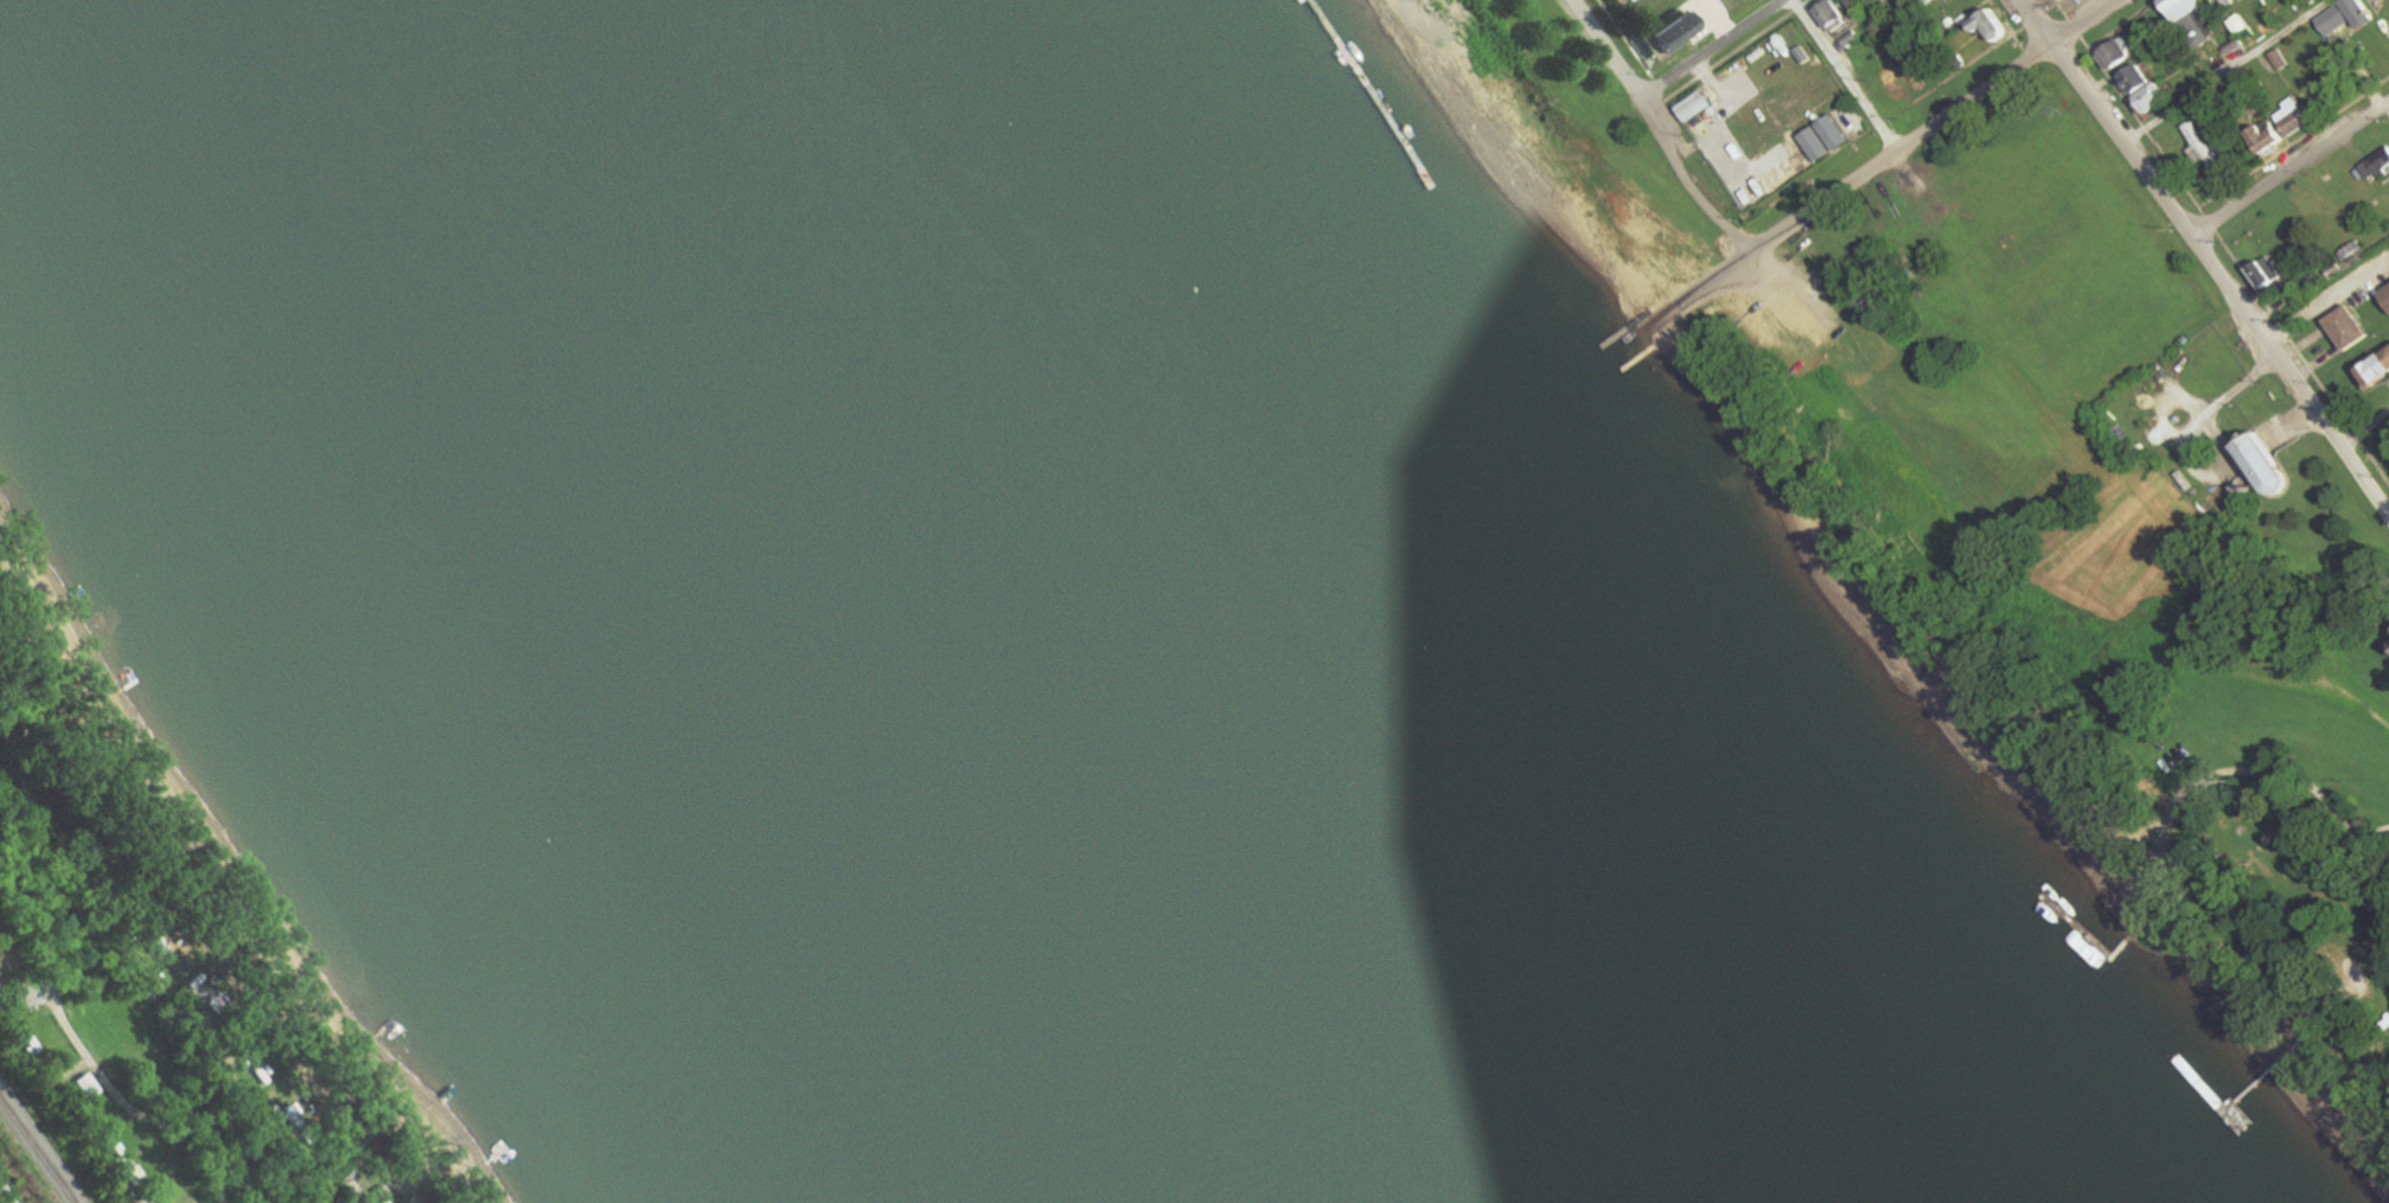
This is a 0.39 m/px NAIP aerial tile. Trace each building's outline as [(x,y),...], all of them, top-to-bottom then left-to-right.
[(1845,23),(1832,0),(1823,0),(1812,7),(1827,33),(1845,23)] [(2195,0),(2158,0),(2157,1),(2174,24),(2199,5),(2195,0)] [(2356,28),(2371,19),(2364,7),(2369,5),(2367,0),(2341,0),(2313,18),(2324,36),(2350,20),(2356,28)] [(1980,25),(1991,41),(2003,32),(1986,7),(1965,21),(1971,32),(1980,25)] [(1638,36),(1650,54),(1690,27),(1677,9),(1638,36)] [(2175,23),(2192,49),(2215,35),(2198,9),(2175,23)] [(2247,27),(2237,13),(2226,20),(2235,35),(2247,27)] [(2132,55),(2121,35),(2096,49),(2107,69),(2132,55)] [(2114,76),(2128,96),(2149,82),(2135,62),(2114,76)] [(2141,113),(2165,99),(2155,82),(2131,95),(2141,113)] [(1682,122),(1711,107),(1702,89),(1673,104),(1682,122)] [(2284,107),(2273,115),(2286,136),(2308,122),(2292,96),(2281,102),(2284,107)] [(2181,125),(2192,146),(2188,148),(2202,173),(2216,165),(2191,119),(2181,125)] [(2280,138),(2266,120),(2258,126),(2255,122),(2243,132),(2260,153),(2280,138)] [(2387,174),(2383,168),(2388,164),(2388,148),(2388,146),(2366,159),(2379,180),(2387,174)] [(2259,288),(2279,275),(2265,254),(2245,267),(2259,288)] [(2377,294),(2388,310),(2388,285),(2377,294)] [(2342,351),(2367,334),(2346,303),(2321,320),(2342,351)] [(2366,387),(2388,372),(2388,345),(2354,368),(2366,387)] [(2230,444),(2266,499),(2287,485),(2251,431),(2230,444)]
